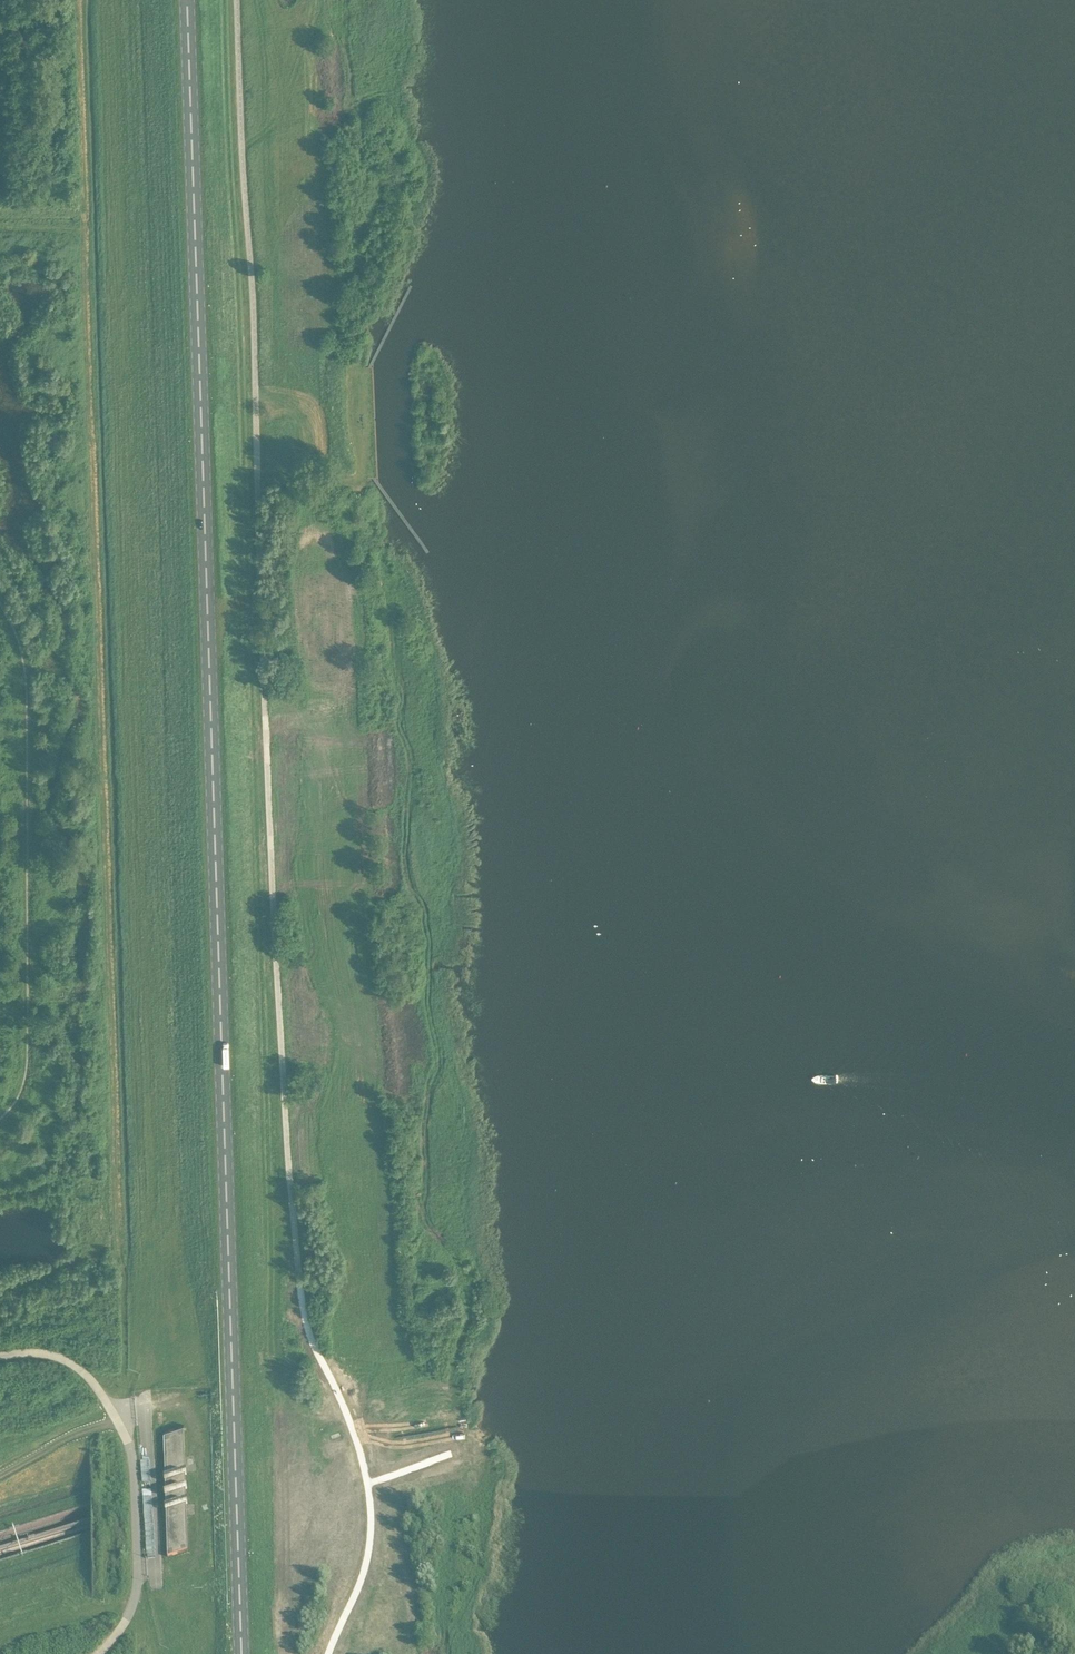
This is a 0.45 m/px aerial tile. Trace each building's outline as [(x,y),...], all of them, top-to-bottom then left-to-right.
[(142,1403),(152,1399),(150,1392),(139,1395),(142,1403)] [(183,1425),(163,1431),(167,1555),(187,1549),(183,1425)]
